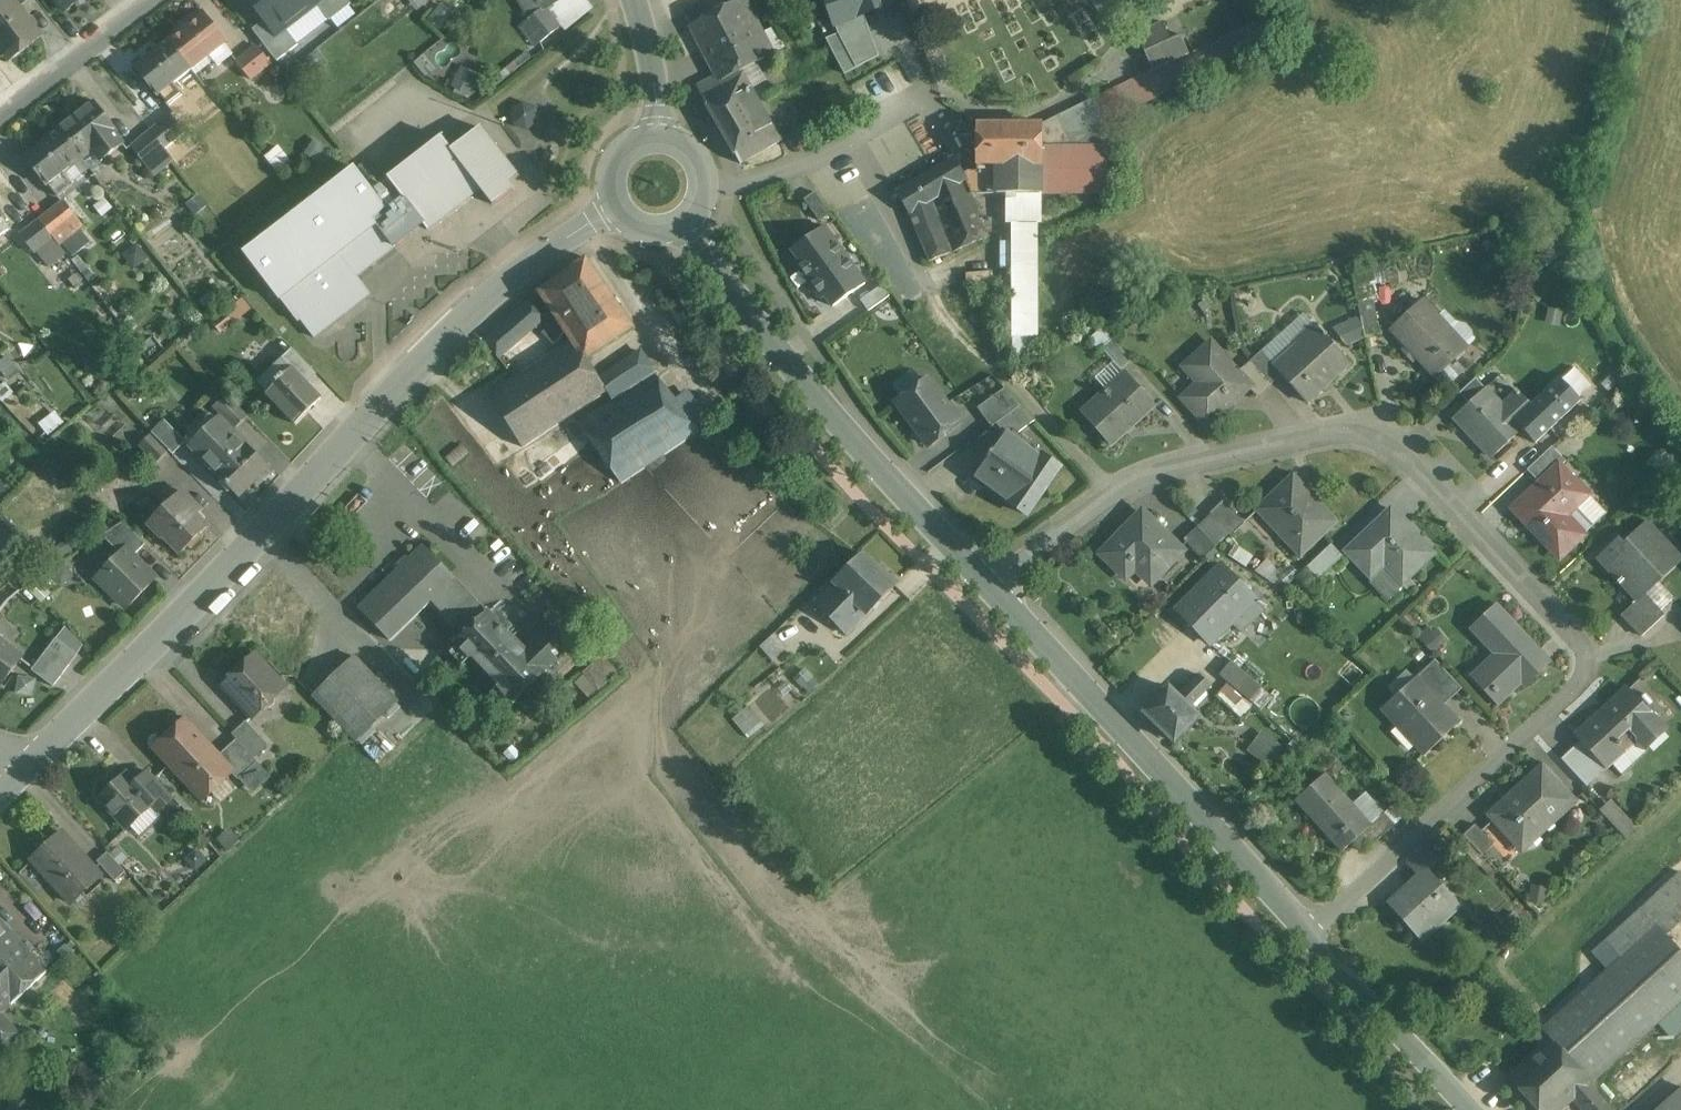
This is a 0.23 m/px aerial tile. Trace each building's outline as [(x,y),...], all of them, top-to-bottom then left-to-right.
[(0,7),(0,46),(10,59),(40,36),(19,9),(12,0),(9,0),(0,7)] [(19,9),(30,0),(12,0),(19,9)] [(64,12),(76,4),(77,5),(81,5),(87,1),(87,0),(54,0),(64,12)] [(276,35),(321,0),(249,0),(276,35)] [(531,18),(544,8),(545,9),(560,0),(521,0),(531,18)] [(684,12),(691,26),(715,12),(709,0),(706,0),(684,12)] [(689,27),(715,77),(697,87),(703,97),(703,98),(741,164),(768,149),(775,163),(798,150),(790,135),(780,140),(766,117),(772,113),(766,103),(760,106),(740,71),(773,54),(765,38),(760,41),(739,0),(738,0),(715,12),(691,26),(689,27)] [(715,12),(738,0),(709,0),(715,12)] [(825,1),(837,33),(894,12),(890,0),(827,0),(825,1)] [(545,9),(544,8),(531,18),(525,23),(540,43),(559,28),(545,9)] [(1153,72),(1136,80),(1095,100),(1105,120),(1106,123),(1286,37),(1275,13),(1232,33),(1229,37),(1204,49),(1189,56),(1153,72)] [(203,14),(169,41),(192,69),(210,56),(218,66),(232,55),(224,44),(226,43),(203,14)] [(1170,40),(1162,23),(1136,35),(1153,72),(1189,56),(1180,36),(1170,40)] [(440,59),(447,66),(462,51),(445,33),(423,55),(434,66),(440,59)] [(169,41),(135,68),(158,96),(160,95),(168,106),(182,95),(173,84),(192,69),(169,41)] [(257,46),(237,62),(250,80),(271,64),(257,46)] [(469,96),(477,73),(458,66),(450,89),(469,96)] [(1095,100),(1044,125),(1041,125),(1041,147),(1106,147),(1105,120),(1095,100)] [(94,103),(59,130),(82,159),(83,160),(101,146),(109,156),(124,145),(116,134),(117,133),(94,103)] [(535,108),(522,103),(511,112),(513,126),(527,131),(538,122),(535,108)] [(192,143),(170,116),(151,132),(165,149),(172,144),(180,153),(192,143)] [(1041,125),(977,125),(977,173),(968,173),(963,176),(967,181),(971,194),(1007,194),(1041,194),(1041,147),(1041,125)] [(82,159),(59,130),(25,157),(48,187),(49,186),(58,197),(72,186),(63,174),(82,159)] [(151,132),(132,148),(146,165),(165,149),(151,132)] [(197,148),(192,143),(180,153),(184,159),(197,148)] [(172,144),(165,149),(174,161),(178,165),(184,159),(180,153),(172,144)] [(461,145),(415,181),(403,166),(387,180),(387,181),(422,225),(422,226),(462,195),(462,196),(486,177),(461,145)] [(1106,147),(1041,147),(1041,194),(1041,196),(1106,195),(1106,147)] [(174,161),(165,149),(146,165),(156,176),(174,161)] [(963,176),(954,160),(898,192),(909,213),(929,261),(988,238),(971,194),(967,181),(963,176)] [(355,168),(244,254),(280,301),(281,300),(298,322),(300,320),(314,338),(369,295),(356,278),(407,238),(406,237),(390,216),(391,215),(373,192),(355,168)] [(422,225),(387,181),(373,192),(391,215),(390,216),(406,237),(422,225)] [(830,214),(815,193),(804,200),(819,222),(830,214)] [(1041,194),(1007,194),(1006,224),(1011,224),(1011,338),(1035,338),(1035,223),(1041,223),(1041,196),(1041,194)] [(64,202),(40,220),(54,238),(59,245),(83,226),(64,202)] [(0,213),(0,236),(10,229),(1,218),(3,217),(0,213)] [(40,220),(21,236),(34,253),(54,238),(40,220)] [(824,227),(792,250),(799,261),(796,264),(809,281),(845,256),(824,227)] [(845,256),(809,281),(822,299),(825,297),(833,308),(865,284),(845,256)] [(1350,265),(1358,305),(1374,301),(1379,300),(1376,284),(1389,282),(1384,258),(1350,265)] [(633,329),(585,260),(540,293),(573,342),(585,360),(586,360),(633,329)] [(882,286),(861,301),(868,312),(890,297),(882,286)] [(1361,316),(1365,336),(1381,332),(1374,301),(1358,305),(1361,316)] [(1467,349),(1423,301),(1392,330),(1436,377),(1467,349)] [(531,302),(485,340),(499,359),(546,319),(531,302)] [(1361,316),(1332,329),(1346,346),(1365,339),(1365,336),(1361,316)] [(1315,326),(1296,343),(1298,346),(1275,367),(1274,367),(1282,375),(1307,404),(1350,365),(1315,326)] [(1132,362),(1112,340),(1102,349),(1121,371),(1132,362)] [(573,342),(489,397),(522,448),(607,392),(600,381),(586,360),(585,360),(573,342)] [(1237,373),(1212,344),(1189,365),(1203,381),(1182,399),(1206,426),(1250,387),(1237,373)] [(312,369),(292,349),(282,359),(291,368),(292,367),(303,379),(312,369)] [(1275,367),(1261,352),(1251,361),(1272,385),(1282,375),(1274,367),(1275,367)] [(641,353),(600,381),(607,392),(613,402),(656,375),(641,353)] [(6,378),(16,370),(3,355),(0,357),(0,371),(6,378)] [(1272,385),(1251,361),(1237,373),(1250,387),(1258,397),(1272,385)] [(303,379),(292,367),(291,368),(283,376),(282,375),(275,382),(276,382),(265,393),(295,425),(322,399),(303,379)] [(613,402),(579,423),(621,483),(699,430),(656,375),(613,402)] [(1128,377),(1108,395),(1106,392),(1082,413),(1111,446),(1155,407),(1128,377)] [(1475,379),(1459,394),(1469,404),(1485,390),(1475,379)] [(1559,379),(1530,406),(1536,412),(1520,427),(1522,430),(1535,444),(1581,402),(1559,379)] [(929,380),(897,403),(928,446),(960,423),(929,380)] [(1005,389),(977,409),(991,428),(996,424),(1021,406),(1005,389)] [(1502,408),(1485,390),(1469,404),(1454,418),(1492,458),(1522,430),(1520,427),(1536,412),(1530,406),(1516,390),(1513,392),(1516,395),(1502,408)] [(248,417),(226,395),(213,407),(235,430),(248,417)] [(1021,406),(996,424),(1005,437),(1006,435),(1010,438),(1035,422),(1021,406)] [(53,411),(39,423),(47,431),(60,419),(53,411)] [(228,430),(218,419),(190,446),(205,461),(218,448),(230,460),(244,445),(229,430),(228,430)] [(186,442),(165,421),(152,434),(169,451),(173,455),(186,442)] [(1010,438),(1006,435),(1005,437),(977,475),(1010,500),(1008,502),(1025,515),(1058,469),(1041,457),(1039,459),(1010,438)] [(168,453),(151,436),(140,446),(157,463),(168,453)] [(269,468),(245,444),(244,445),(230,460),(218,448),(205,461),(216,473),(239,497),(269,468)] [(1550,448),(1525,471),(1539,486),(1558,468),(1559,468),(1564,463),(1550,448)] [(1539,486),(1512,510),(1535,534),(1538,532),(1560,556),(1581,537),(1563,517),(1585,497),(1559,468),(1558,468),(1539,486)] [(1335,523),(1293,477),(1258,510),(1300,555),(1335,523)] [(201,511),(182,492),(149,524),(163,538),(164,536),(181,554),(208,528),(196,516),(201,511)] [(1245,523),(1223,501),(1210,514),(1231,536),(1245,523)] [(1434,556),(1390,509),(1346,551),(1364,571),(1378,559),(1402,585),(1434,556)] [(1182,552),(1142,514),(1102,555),(1120,572),(1130,563),(1152,584),(1182,552)] [(146,545),(123,523),(103,537),(120,554),(125,549),(133,557),(146,545)] [(1648,523),(1622,547),(1617,541),(1597,560),(1635,602),(1637,604),(1645,595),(1680,562),(1680,559),(1648,523)] [(1216,548),(1197,528),(1184,540),(1202,560),(1216,548)] [(1332,544),(1307,567),(1318,579),(1343,556),(1332,544)] [(407,557),(397,566),(399,569),(358,608),(390,641),(431,601),(463,635),(487,612),(455,578),(454,579),(423,546),(409,559),(407,557)] [(133,557),(125,549),(120,554),(97,578),(128,608),(156,580),(133,557)] [(863,555),(834,584),(866,615),(895,586),(863,555)] [(1257,604),(1220,568),(1179,610),(1213,642),(1228,626),(1232,630),(1257,604)] [(866,615),(834,584),(815,604),(847,635),(866,615)] [(1666,617),(1645,595),(1637,604),(1635,602),(1622,615),(1643,638),(1666,617)] [(1528,639),(1496,605),(1471,629),(1498,657),(1480,674),(1503,698),(1496,703),(1498,705),(1522,682),(1515,675),(1535,656),(1523,643),(1528,639)] [(815,628),(799,609),(786,622),(802,640),(815,628)] [(526,652),(487,612),(463,635),(455,643),(514,704),(546,673),(544,671),(570,647),(551,627),(526,652)] [(1430,626),(1418,636),(1430,650),(1442,640),(1430,626)] [(0,639),(0,685),(0,686),(22,656),(0,639)] [(56,639),(32,671),(54,687),(78,656),(56,639)] [(286,688),(256,655),(244,665),(240,665),(234,670),(234,675),(223,685),(253,719),(263,709),(271,710),(276,705),(276,697),(286,688)] [(619,673),(603,655),(593,664),(609,682),(619,673)] [(1535,656),(1515,675),(1522,682),(1525,685),(1545,666),(1535,656)] [(398,702),(355,657),(314,697),(357,742),(398,702)] [(1458,684),(1435,660),(1422,672),(1445,696),(1458,684)] [(1252,690),(1224,664),(1216,673),(1228,683),(1245,698),(1252,690)] [(1199,677),(1178,698),(1168,689),(1145,713),(1155,723),(1154,725),(1163,734),(1165,732),(1175,742),(1199,718),(1189,709),(1210,688),(1199,677)] [(1459,724),(1416,678),(1382,710),(1425,755),(1459,724)] [(1245,698),(1228,683),(1220,692),(1237,707),(1245,698)] [(1627,689),(1575,736),(1580,742),(1606,769),(1636,741),(1644,750),(1666,731),(1627,689)] [(747,707),(732,717),(741,731),(756,721),(747,707)] [(218,757),(185,721),(155,748),(204,800),(232,774),(233,773),(218,757)] [(268,746),(246,722),(232,735),(237,740),(254,759),(268,746)] [(1248,752),(1268,766),(1281,747),(1262,733),(1248,752)] [(254,759),(237,740),(218,757),(233,773),(232,774),(238,781),(248,771),(258,763),(254,759)] [(1606,769),(1580,742),(1561,760),(1586,787),(1606,769)] [(268,774),(258,763),(248,771),(259,783),(268,774)] [(1573,802),(1541,767),(1499,806),(1503,811),(1493,820),(1521,850),(1573,802)] [(174,798),(151,774),(136,787),(154,806),(153,807),(158,812),(174,798)] [(125,775),(100,799),(128,829),(153,807),(154,806),(136,787),(125,775)] [(1371,826),(1326,775),(1296,801),(1342,852),(1360,837),(1371,826)] [(1371,826),(1360,837),(1371,848),(1395,827),(1384,815),(1371,826)] [(1493,846),(1474,825),(1463,836),(1482,856),(1493,846)] [(102,876),(63,833),(32,861),(71,904),(102,876)] [(1426,848),(1408,864),(1418,876),(1426,869),(1427,871),(1438,862),(1426,848)] [(126,872),(108,853),(98,862),(115,882),(126,872)] [(1418,876),(1388,904),(1421,940),(1459,906),(1427,871),(1426,869),(1418,876)] [(1607,942),(1621,958),(1543,1029),(1551,1039),(1544,1046),(1585,1090),(1589,1087),(1680,1002),(1680,953),(1665,936),(1680,922),(1680,874),(1607,942)] [(9,1007),(47,972),(0,920),(0,996),(9,1007)] [(0,996),(0,1049),(2,1052),(20,1036),(1,1014),(9,1007),(0,996)] [(1544,1046),(1508,1079),(1537,1109),(1563,1109),(1573,1101),(1585,1090),(1544,1046)] [(1589,1087),(1585,1090),(1573,1101),(1581,1109),(1610,1109),(1589,1087)] [(1660,1109),(1680,1109),(1680,1091),(1660,1109)]
